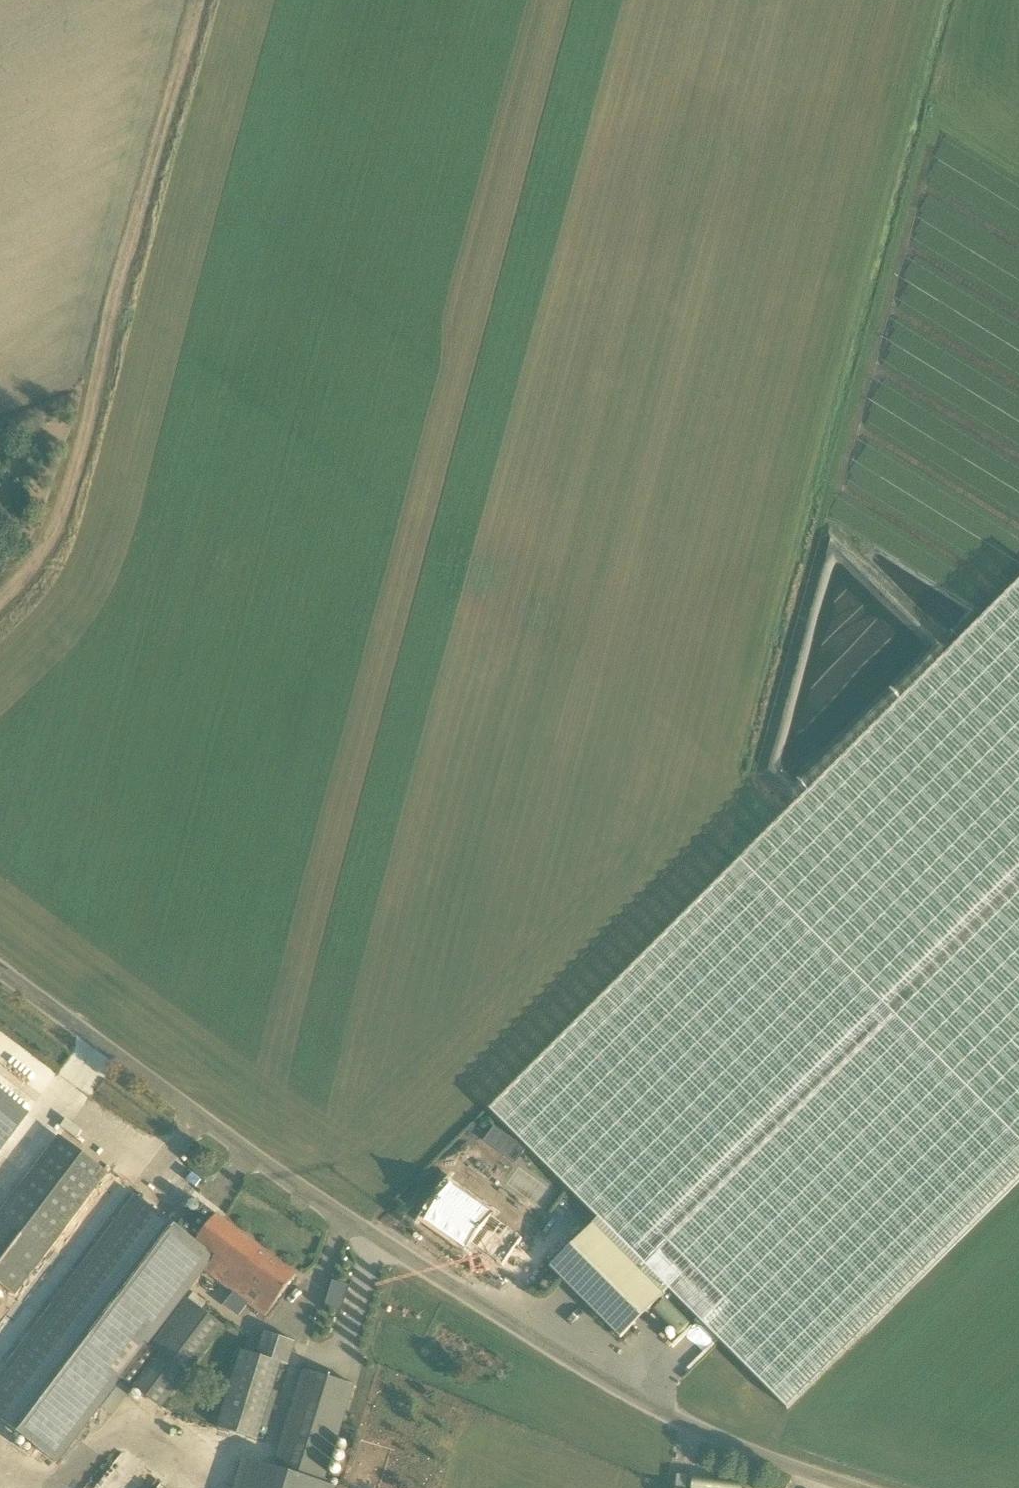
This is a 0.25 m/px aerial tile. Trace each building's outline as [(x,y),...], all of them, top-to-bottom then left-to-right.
[(593,1225),(550,1267),(621,1338),(669,1290),(788,1409),(1018,1178),(1018,581),(899,700),(488,1109),(598,1219),(593,1225)] [(28,1113),(0,1092),(0,1150),(28,1113)] [(107,1174),(59,1138),(0,1215),(0,1284),(15,1295),(66,1227),(107,1174)] [(142,1201),(107,1174),(15,1295),(0,1314),(0,1420),(57,1464),(121,1382),(132,1390),(134,1387),(161,1409),(223,1328),(186,1299),(150,1347),(143,1342),(200,1267),(211,1254),(196,1242),(216,1215),(203,1205),(195,1217),(189,1213),(177,1227),(142,1201)] [(461,1179),(436,1219),(480,1247),(483,1242),(517,1263),(538,1229),(504,1208),(505,1206),(461,1179)] [(265,1317),(297,1276),(216,1215),(196,1242),(211,1254),(200,1267),(265,1317)] [(288,1367),(295,1342),(265,1334),(258,1356),(240,1352),(216,1429),(257,1441),(281,1365),(288,1367)] [(324,1485),(354,1386),(304,1370),(274,1469),(244,1460),(235,1487),(334,1487),(324,1485)] [(96,1476),(102,1482),(95,1487),(154,1487),(155,1487),(121,1452),(96,1476)] [(687,1476),(677,1475),(676,1487),(686,1487),(687,1476)]
